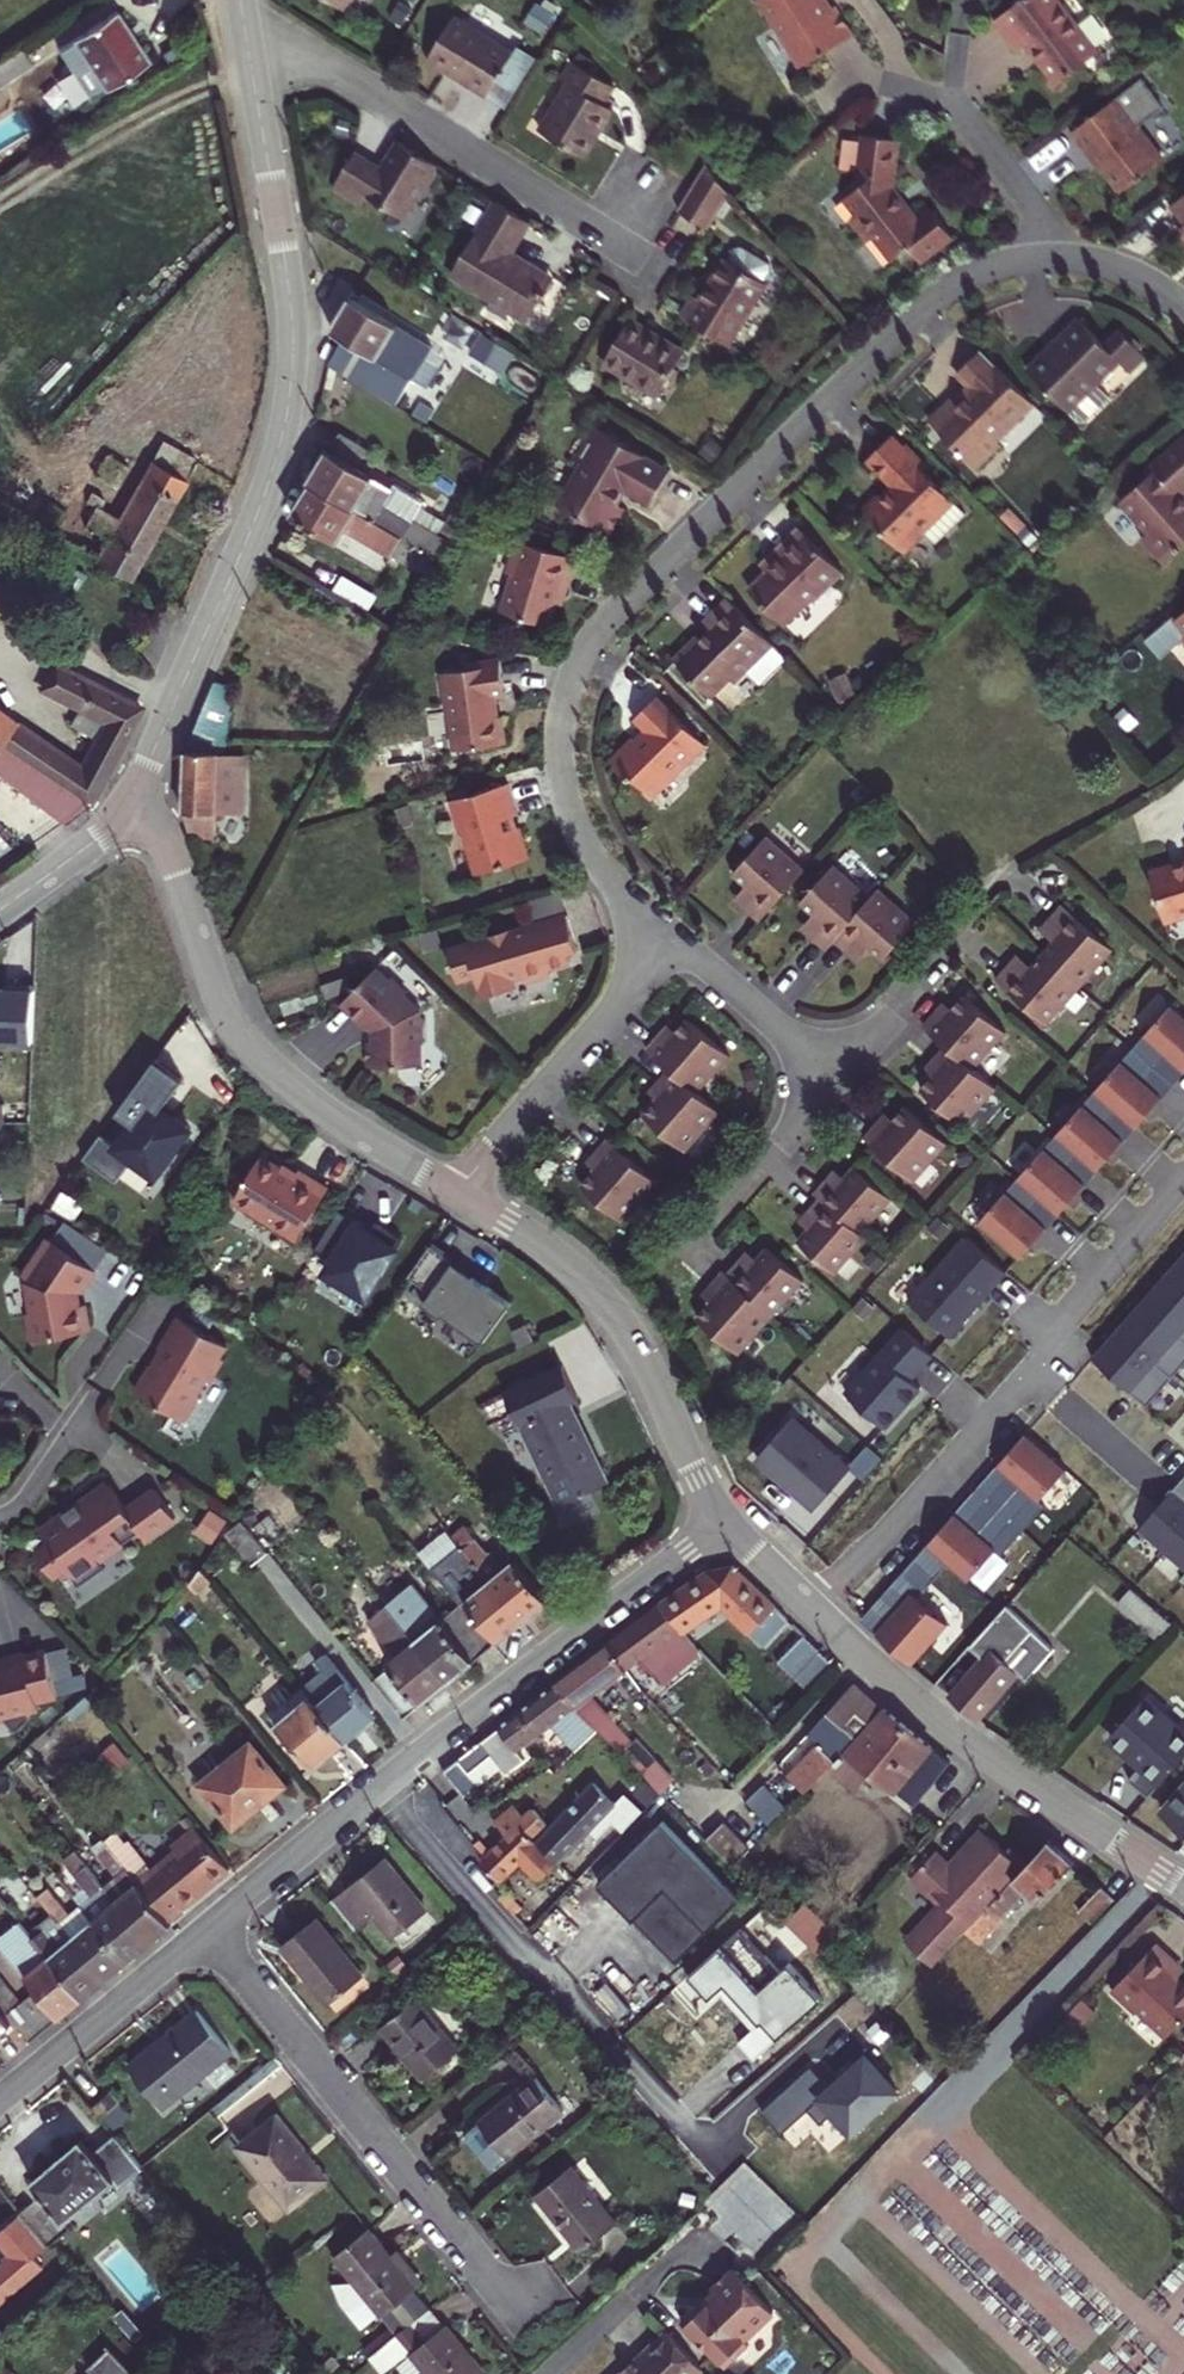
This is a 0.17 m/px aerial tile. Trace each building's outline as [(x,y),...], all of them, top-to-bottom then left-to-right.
[(345,9),(351,0),(330,0),(345,9)] [(801,66),(853,35),(835,6),(829,9),(823,0),(757,0),(774,27),(776,26),(801,66)] [(1099,51),(1074,19),(1073,20),(1059,2),(1060,2),(1059,0),(1021,0),(994,21),(1016,50),(1028,41),(1040,57),(1038,58),(1057,83),(1099,51)] [(92,98),(150,60),(116,9),(59,48),(92,98)] [(427,60),(486,97),(514,52),(455,15),(427,60)] [(540,131),(583,157),(613,109),(602,103),(613,86),(574,61),(562,80),(569,84),(540,131)] [(1093,154),(1122,192),(1164,160),(1138,127),(1164,108),(1142,79),(1071,133),(1089,157),(1093,154)] [(891,188),(898,139),(864,134),(858,181),(851,186),(854,191),(844,198),(857,214),(850,220),(867,241),(874,236),(892,260),(909,248),(920,261),(952,236),(931,210),(917,221),(891,188)] [(333,188),(360,204),(366,195),(404,218),(436,165),(399,142),(381,169),(355,153),(333,188)] [(677,210),(708,230),(730,195),(707,164),(677,210)] [(1172,204),(1183,220),(1183,194),(1172,204)] [(496,202),(451,274),(527,321),(551,282),(522,264),(524,262),(510,253),(529,222),(496,202)] [(695,297),(683,317),(729,345),(766,284),(763,282),(770,269),(769,263),(741,246),(735,247),(728,260),(726,259),(700,300),(695,297)] [(432,348),(352,298),(332,331),(343,338),(328,364),(395,406),(411,380),(425,389),(439,366),(426,358),(432,348)] [(1029,372),(1077,420),(1085,420),(1109,397),(1097,385),(1119,362),(1125,369),(1141,353),(1118,330),(1104,345),(1078,318),(1054,341),(1057,344),(1029,372)] [(603,363),(657,396),(684,352),(630,320),(603,363)] [(483,334),(470,353),(484,362),(496,344),(483,334)] [(426,358),(439,366),(445,356),(432,348),(426,358)] [(1033,403),(980,350),(956,374),(972,389),(969,392),(967,391),(956,402),(953,399),(930,421),(976,468),(1000,444),(996,440),(1033,403)] [(1125,369),(1130,373),(1146,357),(1141,353),(1125,369)] [(558,504),(609,536),(625,509),(617,504),(625,491),(649,505),(670,472),(595,426),(575,459),(582,463),(558,504)] [(312,484),(438,559),(448,543),(438,537),(412,522),(420,508),(424,502),(394,484),(391,490),(357,469),(368,450),(340,433),(309,482),(312,484)] [(891,436),(866,460),(892,486),(881,498),(878,495),(862,511),(904,553),(925,533),(936,543),(966,514),(924,471),(928,467),(905,444),(902,447),(891,436)] [(1120,500),(1147,531),(1141,537),(1163,562),(1183,544),(1183,501),(1179,495),(1183,491),(1183,437),(1158,459),(1162,464),(1149,475),(1120,500)] [(123,511),(158,531),(197,463),(161,443),(123,511)] [(1158,459),(1145,470),(1149,475),(1162,464),(1158,459)] [(292,515),(337,542),(346,528),(427,577),(438,559),(312,484),(292,515)] [(130,580),(158,531),(123,511),(118,519),(100,508),(104,501),(91,494),(88,500),(97,506),(85,525),(107,538),(95,560),(130,580)] [(446,524),(420,508),(412,522),(438,537),(441,532),(446,524)] [(767,571),(749,589),(785,626),(812,599),(814,601),(843,572),(799,527),(770,555),(776,562),(767,571)] [(502,612),(548,626),(560,589),(566,591),(576,559),(517,541),(507,573),(513,575),(502,612)] [(776,562),(770,555),(761,564),(767,571),(776,562)] [(352,582),(342,597),(377,618),(386,603),(352,582)] [(787,658),(727,598),(704,621),(711,628),(700,638),(697,635),(673,658),(711,697),(730,678),(735,683),(747,670),(761,684),(787,658)] [(1176,619),(1174,616),(1145,640),(1161,658),(1183,639),(1183,640),(1183,612),(1176,619)] [(453,749),(505,744),(501,717),(497,717),(494,697),(504,696),(500,660),(469,664),(470,669),(444,672),(453,749)] [(41,689),(79,709),(69,722),(96,737),(81,765),(16,723),(0,710),(0,771),(66,823),(90,804),(141,707),(55,663),(41,689)] [(189,836),(215,837),(218,754),(224,754),(230,687),(215,682),(186,753),(183,813),(189,836)] [(633,778),(633,777),(650,795),(679,767),(682,770),(706,746),(657,696),(633,719),(645,732),(635,741),(631,738),(609,759),(627,777),(628,778),(629,778),(629,779),(630,779),(631,779),(631,778),(632,778),(633,778)] [(517,814),(508,783),(449,801),(459,833),(466,837),(477,874),(527,859),(518,827),(513,828),(510,816),(517,814)] [(14,843),(0,824),(0,853),(14,843)] [(744,908),(759,921),(805,870),(766,836),(733,874),(747,886),(756,894),(744,908)] [(826,950),(834,941),(833,940),(871,898),(870,897),(833,864),(800,903),(814,915),(823,923),(811,937),(826,950)] [(1165,922),(1183,916),(1183,865),(1177,867),(1172,865),(1150,871),(1165,922)] [(735,900),(744,908),(756,894),(747,886),(735,900)] [(531,896),(536,916),(570,907),(564,887),(531,896)] [(916,922),(878,888),(870,897),(871,898),(833,940),(834,941),(848,953),(859,940),(868,947),(883,960),(916,922)] [(1042,954),(1080,987),(1113,950),(1062,905),(1048,920),(1062,932),(1054,941),(1042,954)] [(578,951),(568,915),(448,951),(452,962),(450,963),(452,970),(454,969),(457,981),(476,976),(481,992),(488,996),(510,990),(514,982),(513,979),(524,976),(526,981),(551,974),(549,968),(571,962),(568,954),(578,951)] [(802,929),(811,937),(823,923),(814,915),(802,929)] [(1040,929),(1054,941),(1062,932),(1048,920),(1040,929)] [(848,953),(856,961),(868,947),(859,940),(848,953)] [(1080,987),(1042,954),(1030,967),(1022,976),(1009,964),(995,979),(1047,1025),(1080,987)] [(1022,976),(1030,967),(1017,955),(1009,964),(1022,976)] [(370,1027),(375,1032),(375,1042),(371,1042),(371,1068),(400,1068),(400,1066),(420,1067),(420,1045),(423,1045),(423,1019),(420,1019),(420,1013),(405,998),(409,994),(393,979),(390,982),(377,970),(343,1004),(368,1029),(370,1027)] [(40,1040),(41,984),(0,983),(0,1039),(40,1040)] [(936,1011),(923,1026),(945,1045),(946,1045),(973,1069),(974,1069),(1006,1032),(964,995),(952,1009),(944,1018),(936,1011)] [(952,1009),(944,1002),(936,1011),(944,1018),(952,1009)] [(1171,1005),(1132,1049),(1169,1081),(1179,1068),(1183,1072),(1183,1017),(1171,1005)] [(669,1068),(697,1093),(697,1092),(730,1056),(688,1019),(675,1032),(667,1041),(659,1034),(646,1049),(668,1069),(669,1068)] [(667,1041),(675,1032),(667,1025),(659,1034),(667,1041)] [(933,1075),(921,1089),(963,1126),(996,1088),(974,1069),(973,1069),(946,1045),(945,1045),(933,1059),(941,1066),(933,1075)] [(1169,1081),(1132,1049),(1094,1092),(1130,1124),(1135,1129),(1162,1097),(1158,1093),(1169,1081)] [(0,1054),(0,1071),(11,1069),(8,1054),(0,1056),(0,1054)] [(100,1136),(84,1159),(117,1183),(133,1160),(156,1177),(158,1174),(162,1177),(179,1154),(175,1151),(191,1129),(163,1109),(185,1079),(157,1059),(116,1114),(132,1126),(116,1147),(100,1136)] [(925,1068),(933,1075),(941,1066),(933,1059),(925,1068)] [(657,1099),(643,1115),(685,1152),(720,1112),(697,1092),(697,1093),(669,1068),(668,1069),(656,1083),(664,1090),(657,1099)] [(648,1092),(657,1099),(664,1090),(656,1083),(648,1092)] [(1130,1124),(1094,1092),(1055,1136),(1092,1168),(1096,1172),(1124,1141),(1119,1137),(1130,1124)] [(4,1107),(3,1123),(29,1122),(29,1106),(4,1107)] [(877,1122),(864,1137),(914,1182),(947,1144),(905,1106),(893,1120),(885,1129),(877,1122)] [(877,1122),(885,1129),(893,1120),(885,1113),(877,1122)] [(1092,1168),(1055,1136),(1017,1180),(1053,1212),(1058,1216),(1085,1185),(1081,1180),(1092,1168)] [(581,1185),(623,1222),(657,1183),(607,1138),(594,1153),(602,1161),(594,1170),(581,1185)] [(1024,1171),(1042,1150),(1028,1138),(1010,1159),(1024,1171)] [(594,1153),(586,1162),(594,1170),(602,1161),(594,1153)] [(297,1241),(328,1189),(299,1170),(295,1176),(261,1156),(236,1197),(238,1205),(297,1241)] [(891,1198),(854,1166),(844,1178),(836,1187),(827,1179),(814,1194),(819,1198),(860,1234),(860,1233),(891,1198)] [(827,1179),(836,1187),(844,1178),(835,1170),(827,1179)] [(1053,1212),(1017,1180),(978,1223),(1019,1259),(1047,1228),(1042,1224),(1053,1212)] [(834,1274),(866,1238),(860,1233),(860,1234),(819,1198),(806,1212),(815,1220),(807,1229),(797,1241),(834,1274)] [(798,1221),(807,1229),(815,1220),(806,1212),(798,1221)] [(397,1254),(349,1225),(316,1279),(364,1308),(397,1254)] [(1006,1272),(965,1236),(908,1301),(949,1337),(1006,1272)] [(95,1271),(49,1240),(24,1277),(28,1280),(25,1284),(32,1315),(28,1316),(34,1344),(91,1331),(85,1305),(80,1306),(77,1293),(78,1291),(81,1293),(95,1271)] [(432,1246),(410,1275),(432,1291),(423,1304),(442,1318),(444,1315),(483,1343),(512,1303),(472,1276),(473,1276),(473,1275),(432,1246)] [(726,1274),(773,1316),(804,1281),(766,1248),(756,1259),(748,1268),(739,1260),(726,1274)] [(739,1260),(748,1268),(756,1259),(747,1251),(739,1260)] [(1092,1358),(1147,1406),(1183,1364),(1183,1254),(1092,1358)] [(696,1317),(738,1355),(773,1316),(726,1274),(722,1271),(709,1286),(718,1293),(710,1302),(696,1317)] [(701,1295),(710,1302),(718,1293),(709,1286),(701,1295)] [(227,1347),(178,1317),(159,1349),(163,1352),(153,1368),(150,1366),(134,1391),(184,1422),(199,1397),(197,1395),(206,1380),(213,1378),(221,1365),(220,1359),(227,1347)] [(523,1327),(509,1333),(517,1349),(530,1343),(523,1327)] [(932,1354),(903,1328),(845,1393),(885,1428),(920,1388),(910,1379),(932,1354)] [(559,1506),(609,1482),(571,1403),(579,1399),(563,1365),(504,1393),(559,1506)] [(850,1469),(792,1418),(757,1458),(815,1509),(850,1469)] [(998,1509),(1023,1531),(1045,1506),(1039,1501),(1066,1470),(1025,1434),(997,1466),(1019,1486),(998,1509)] [(854,1464),(867,1474),(885,1452),(872,1441),(854,1464)] [(1139,1529),(1183,1568),(1183,1478),(1181,1481),(1160,1505),(1139,1529)] [(178,1517),(158,1486),(129,1505),(113,1481),(83,1500),(82,1497),(66,1507),(68,1510),(43,1526),(50,1538),(37,1546),(53,1571),(66,1562),(78,1581),(105,1563),(101,1556),(142,1529),(147,1537),(178,1517)] [(927,1545),(948,1564),(968,1582),(995,1550),(1001,1556),(1023,1531),(998,1509),(977,1533),(955,1514),(927,1545)] [(226,1535),(252,1566),(268,1553),(241,1520),(226,1535)] [(464,1601),(498,1642),(522,1622),(452,1536),(440,1522),(431,1529),(443,1544),(439,1547),(439,1548),(475,1592),(464,1601)] [(522,1622),(548,1601),(514,1560),(504,1569),(490,1552),(488,1553),(465,1526),(452,1536),(522,1622)] [(408,1540),(424,1560),(434,1552),(417,1532),(408,1540)] [(902,1574),(923,1593),(948,1564),(927,1545),(902,1574)] [(424,1560),(461,1604),(464,1601),(475,1592),(439,1548),(434,1552),(424,1560)] [(705,1572),(661,1603),(681,1629),(722,1602),(750,1633),(763,1646),(788,1620),(732,1566),(730,1568),(705,1572)] [(201,1568),(190,1584),(197,1593),(211,1580),(201,1568)] [(494,1645),(461,1604),(439,1621),(410,1586),(386,1606),(448,1682),(494,1645)] [(1149,1603),(1131,1587),(1117,1604),(1159,1638),(1172,1622),(1149,1603)] [(948,1624),(912,1593),(876,1634),(911,1665),(948,1624)] [(681,1629),(661,1603),(608,1644),(627,1670),(640,1660),(659,1686),(683,1668),(682,1666),(698,1650),(681,1629)] [(983,1659),(950,1697),(977,1720),(1017,1673),(1025,1681),(1052,1649),(1006,1605),(969,1647),(983,1659)] [(403,1719),(448,1682),(386,1606),(367,1621),(396,1656),(386,1664),(389,1668),(373,1681),(403,1719)] [(837,1666),(805,1635),(782,1659),(814,1690),(837,1666)] [(627,1670),(608,1644),(555,1683),(576,1708),(598,1730),(617,1749),(620,1747),(647,1774),(644,1777),(660,1794),(674,1781),(635,1738),(631,1742),(591,1697),(627,1670)] [(3,1717),(16,1733),(32,1720),(29,1711),(39,1709),(37,1701),(58,1696),(47,1653),(0,1665),(0,1717),(3,1717)] [(357,1724),(372,1712),(325,1654),(315,1662),(323,1671),(302,1689),(303,1691),(345,1742),(361,1729),(357,1724)] [(576,1708),(555,1683),(498,1727),(499,1728),(442,1771),(462,1797),(478,1784),(468,1772),(491,1753),(505,1772),(524,1759),(517,1750),(551,1724),(576,1751),(598,1730),(576,1708)] [(788,1776),(805,1793),(828,1769),(844,1753),(846,1750),(864,1731),(883,1709),(854,1683),(821,1720),(819,1744),(788,1776)] [(314,1768),(345,1742),(303,1691),(289,1702),(287,1700),(270,1714),(314,1768)] [(86,1696),(68,1713),(75,1721),(93,1705),(86,1696)] [(1149,1797),(1183,1757),(1183,1734),(1144,1699),(1111,1737),(1143,1764),(1129,1780),(1149,1797)] [(873,1772),(914,1807),(950,1762),(932,1747),(884,1708),(883,1709),(864,1731),(846,1750),(873,1772)] [(361,1729),(376,1717),(372,1712),(357,1724),(361,1729)] [(808,1734),(819,1744),(821,1720),(808,1734)] [(218,1765),(197,1782),(234,1827),(285,1785),(251,1743),(221,1767),(218,1765)] [(844,1753),(828,1769),(856,1792),(873,1772),(846,1750),(844,1753)] [(653,1790),(639,1776),(625,1790),(639,1804),(653,1790)] [(752,1796),(771,1818),(789,1803),(769,1781),(752,1796)] [(594,1783),(537,1842),(558,1863),(589,1831),(598,1839),(613,1823),(623,1832),(643,1811),(633,1801),(628,1806),(623,1802),(619,1806),(594,1783)] [(1164,1812),(1183,1830),(1183,1790),(1164,1812)] [(519,1863),(539,1882),(558,1863),(537,1842),(534,1839),(533,1838),(547,1824),(533,1809),(524,1818),(514,1806),(494,1821),(506,1837),(494,1848),(486,1855),(479,1862),(498,1883),(519,1863)] [(180,1821),(190,1833),(195,1828),(186,1816),(180,1821)] [(663,1821),(599,1884),(654,1941),(659,1937),(665,1943),(661,1947),(676,1963),(740,1900),(663,1821)] [(734,1867),(751,1850),(723,1822),(706,1839),(734,1867)] [(168,1920),(229,1869),(195,1828),(190,1833),(172,1847),(176,1851),(152,1870),(128,1840),(125,1843),(116,1832),(104,1841),(168,1920)] [(957,1866),(951,1866),(936,1852),(914,1876),(930,1891),(933,1891),(942,1899),(946,1903),(932,1918),(935,1920),(911,1946),(934,1966),(965,1932),(1028,1863),(1010,1847),(1007,1851),(985,1831),(957,1862),(957,1866)] [(117,1877),(104,1888),(148,1944),(172,1925),(168,1920),(104,1841),(103,1838),(93,1846),(117,1877)] [(1028,1863),(965,1932),(978,1943),(1003,1917),(1027,1892),(1039,1902),(1074,1863),(1049,1840),(1028,1863)] [(81,1906),(126,1963),(148,1944),(104,1888),(74,1851),(63,1860),(88,1891),(92,1897),(81,1906)] [(374,1915),(393,1938),(426,1911),(384,1859),(332,1901),(356,1930),(374,1915)] [(1114,1899),(1102,1887),(1078,1912),(1091,1924),(1114,1899)] [(104,1981),(126,1963),(81,1906),(68,1917),(45,1888),(36,1896),(50,1914),(104,1981)] [(76,1900),(81,1906),(92,1897),(88,1891),(76,1900)] [(905,1940),(911,1946),(935,1920),(932,1918),(946,1903),(942,1899),(905,1940)] [(806,1903),(787,1921),(797,1931),(815,1913),(806,1903)] [(797,1931),(821,1955),(839,1937),(815,1913),(797,1931)] [(33,1938),(81,2000),(104,1981),(50,1914),(38,1924),(43,1930),(33,1938)] [(282,1946),(329,2004),(363,1976),(316,1918),(282,1946)] [(8,2014),(31,2042),(81,2000),(33,1938),(19,1922),(0,1937),(0,1945),(37,1991),(21,2003),(0,1977),(0,2005),(8,2014)] [(742,1927),(690,1974),(711,1997),(726,1984),(761,2024),(764,2021),(779,2038),(823,1999),(790,1962),(781,1970),(742,1927)] [(1183,2018),(1183,1984),(1177,1977),(1166,1967),(1173,1959),(1156,1944),(1112,1991),(1136,2013),(1139,2010),(1167,2037),(1183,2018)] [(1166,1967),(1177,1977),(1183,1970),(1173,1959),(1166,1967)] [(417,1998),(381,2028),(422,2079),(458,2050),(417,1998)] [(197,2010),(128,2067),(162,2109),(232,2053),(197,2010)] [(10,2027),(0,2015),(0,2035),(10,2027)] [(811,2065),(761,2111),(782,2134),(808,2110),(821,2124),(834,2112),(852,2132),(898,2091),(880,2072),(885,2068),(871,2052),(831,2088),(811,2065)] [(505,2108),(503,2105),(468,2132),(466,2140),(490,2170),(563,2110),(536,2077),(513,2096),(515,2099),(505,2108)] [(106,2099),(95,2108),(102,2115),(118,2102),(111,2093),(105,2098),(106,2099)] [(513,2096),(503,2105),(505,2108),(515,2099),(513,2096)] [(289,2210),(328,2179),(276,2115),(238,2146),(289,2210)] [(142,2168),(114,2135),(93,2153),(82,2140),(31,2182),(41,2194),(20,2212),(49,2247),(72,2228),(66,2222),(113,2182),(119,2189),(143,2169),(142,2168)] [(570,2167),(537,2194),(582,2251),(616,2224),(570,2167)] [(390,2256),(368,2229),(334,2257),(353,2281),(382,2316),(413,2291),(416,2288),(390,2256)] [(121,2237),(98,2253),(140,2310),(162,2293),(121,2237)] [(390,2256),(416,2288),(423,2282),(398,2250),(390,2256)] [(770,2308),(729,2263),(707,2283),(713,2289),(702,2299),(695,2299),(678,2315),(721,2362),(745,2340),(741,2335),(770,2308)] [(382,2316),(353,2281),(334,2282),(332,2284),(341,2303),(363,2332),(382,2316)] [(413,2291),(382,2316),(395,2332),(426,2307),(413,2291)] [(430,2308),(411,2323),(426,2341),(444,2326),(430,2308)] [(369,2357),(383,2373),(388,2373),(398,2366),(405,2373),(483,2373),(484,2373),(446,2325),(444,2326),(426,2341),(411,2323),(369,2357)] [(701,2368),(667,2332),(622,2373),(696,2373),(701,2368)] [(119,2343),(130,2354),(135,2348),(125,2337),(119,2343)] [(109,2347),(88,2368),(94,2373),(135,2373),(109,2347)]
